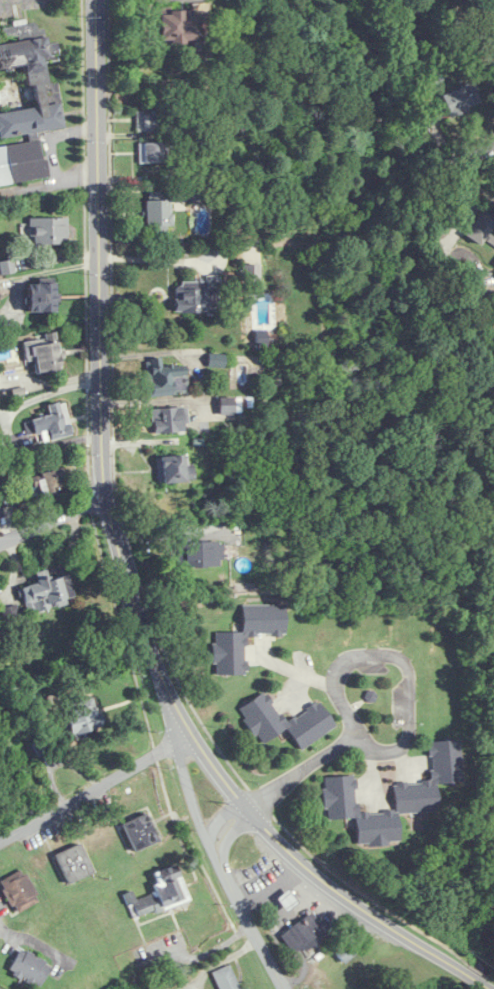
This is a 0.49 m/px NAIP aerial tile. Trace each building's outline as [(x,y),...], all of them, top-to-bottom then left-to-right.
[(194,11),(159,11),(159,43),(194,42),(194,11)] [(39,130),(63,127),(57,80),(45,81),(43,62),(56,60),(53,42),(43,43),(40,22),(3,27),(6,45),(0,46),(0,75),(1,83),(0,83),(0,140),(23,136),(24,143),(0,146),(0,186),(46,180),(39,130)] [(442,97),(452,117),(483,102),(472,81),(442,97)] [(136,110),(136,130),(163,130),(163,110),(136,110)] [(139,163),(171,163),(171,142),(139,142),(139,163)] [(145,200),(145,228),(170,228),(170,200),(145,200)] [(488,234),(493,223),(493,218),(480,210),(465,236),(481,245),(484,240),(493,246),(493,238),(488,234)] [(68,218),(30,218),(30,244),(68,244),(68,218)] [(12,273),(12,261),(0,261),(0,273),(12,273)] [(242,280),(259,280),(259,265),(242,265),(242,280)] [(175,314),(218,314),(218,280),(175,280),(175,314)] [(26,312),(56,312),(56,284),(26,284),(26,312)] [(36,374),(60,372),(58,336),(24,339),(25,360),(35,360),(36,374)] [(187,394),(186,366),(162,367),(162,358),(147,359),(149,396),(187,394)] [(72,435),(64,401),(48,404),(50,415),(26,420),(30,435),(47,432),(48,440),(72,435)] [(152,408),(152,431),(187,431),(187,408),(152,408)] [(191,456),(158,456),(158,482),(192,481),(191,456)] [(68,477),(47,466),(34,492),(55,503),(68,477)] [(179,567),(212,567),(212,542),(179,542),(179,567)] [(73,602),(66,574),(20,585),(27,614),(73,602)] [(7,628),(21,622),(15,605),(1,611),(7,628)] [(242,633),(214,633),(213,674),(246,675),(246,636),(284,636),(284,607),(243,606),(242,633)] [(335,727),(319,702),(285,722),(266,692),(239,708),(261,744),(286,728),(299,749),(335,727)] [(62,709),(67,735),(101,728),(96,703),(62,709)] [(431,781),(394,782),(395,811),(357,813),(356,776),(324,777),(326,819),(356,818),(357,845),(399,843),(397,813),(437,812),(436,784),(461,783),(459,740),(429,742),(431,781)] [(122,822),(132,851),(157,842),(147,814),(122,822)] [(54,855),(67,884),(93,872),(80,843),(54,855)] [(188,902),(178,866),(152,873),(158,893),(131,900),(136,917),(188,902)] [(0,881),(0,886),(16,914),(40,900),(22,868),(0,881)] [(278,899),(286,910),(296,902),(288,891),(278,899)] [(293,955),(326,935),(313,913),(280,933),(293,955)] [(39,987),(51,964),(21,948),(8,971),(39,987)]
